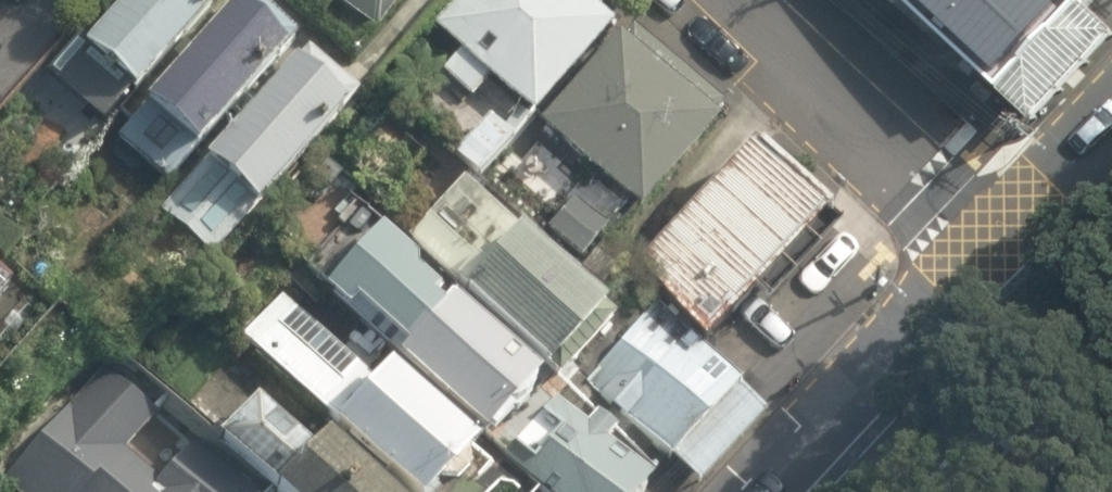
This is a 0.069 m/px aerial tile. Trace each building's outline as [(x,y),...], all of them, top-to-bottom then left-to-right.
[(215,0),(122,0),(82,45),(132,91),(215,0)] [(298,35),(259,0),(235,0),(115,136),(165,179),(298,35)] [(375,28),(397,0),(338,0),(375,28)] [(610,24),(583,0),(454,0),(431,25),(460,50),(442,70),(471,97),(489,77),(531,115),(610,24)] [(1035,122),(1111,43),(1111,28),(1082,0),(902,0),(1035,122)] [(616,31),(537,121),(638,209),(716,122),(713,120),(722,109),(630,26),(621,35),(616,31)] [(213,255),(359,91),(308,43),(203,156),(212,164),(167,215),(213,255)] [(514,136),(490,114),(454,153),(476,175),(514,136)] [(829,208),(753,137),(628,270),(701,339),(752,284),(767,298),(836,225),(824,213),(829,208)] [(463,175),(406,234),(557,376),(614,315),(463,175)] [(606,226),(571,197),(547,226),(581,256),(606,226)] [(530,381),(539,373),(380,223),(323,286),(347,308),(356,300),(404,345),(396,353),(482,429),(504,402),(513,402),(521,398),(526,393),(530,387),(530,381)] [(11,284),(0,276),(0,297),(11,284)] [(476,440),(387,358),(372,374),(282,294),(242,337),(410,491),(426,491),(438,478),(457,480),(469,468),(467,450),(476,440)] [(670,459),(742,383),(657,304),(586,380),(670,459)] [(17,491),(207,491),(135,432),(154,411),(101,365),(4,481),(17,491)] [(541,486),(548,491),(639,491),(653,477),(608,439),(618,428),(596,409),(587,420),(559,395),(505,454),(541,486)] [(270,491),(393,491),(327,432),(311,449),(253,396),(213,440),(270,491)]
